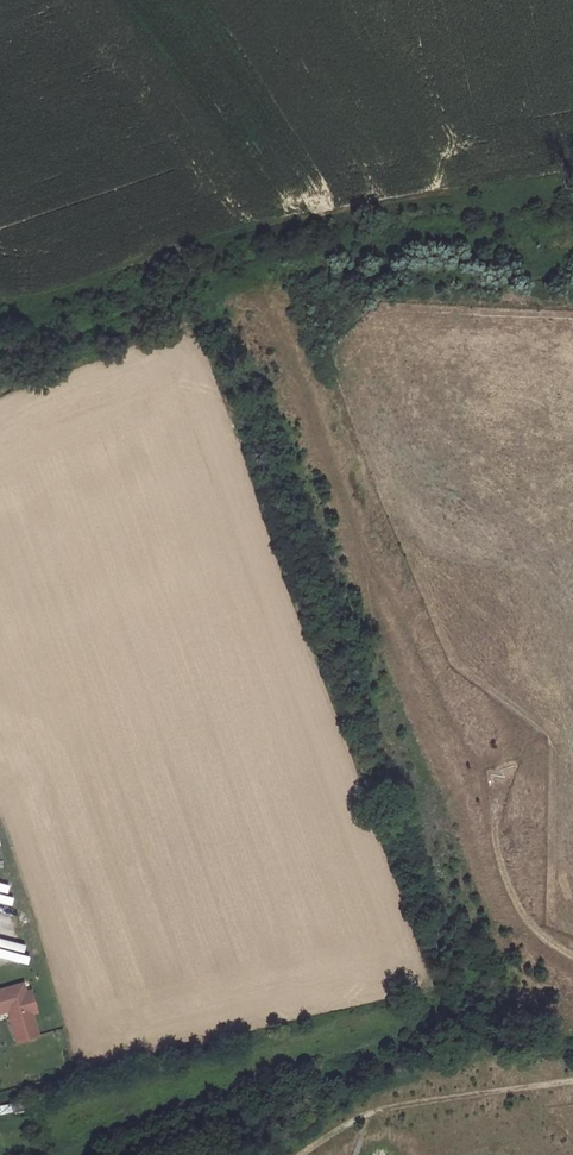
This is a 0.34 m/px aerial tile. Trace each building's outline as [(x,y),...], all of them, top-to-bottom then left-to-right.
[(22,917),(0,914),(0,923),(21,926),(22,917)] [(29,944),(0,936),(0,945),(27,952),(29,944)] [(17,991),(27,988),(25,980),(14,983),(17,991)] [(14,983),(0,987),(0,1010),(9,1007),(19,1038),(40,1032),(33,1010),(38,1008),(32,987),(27,988),(17,991),(14,983)]
